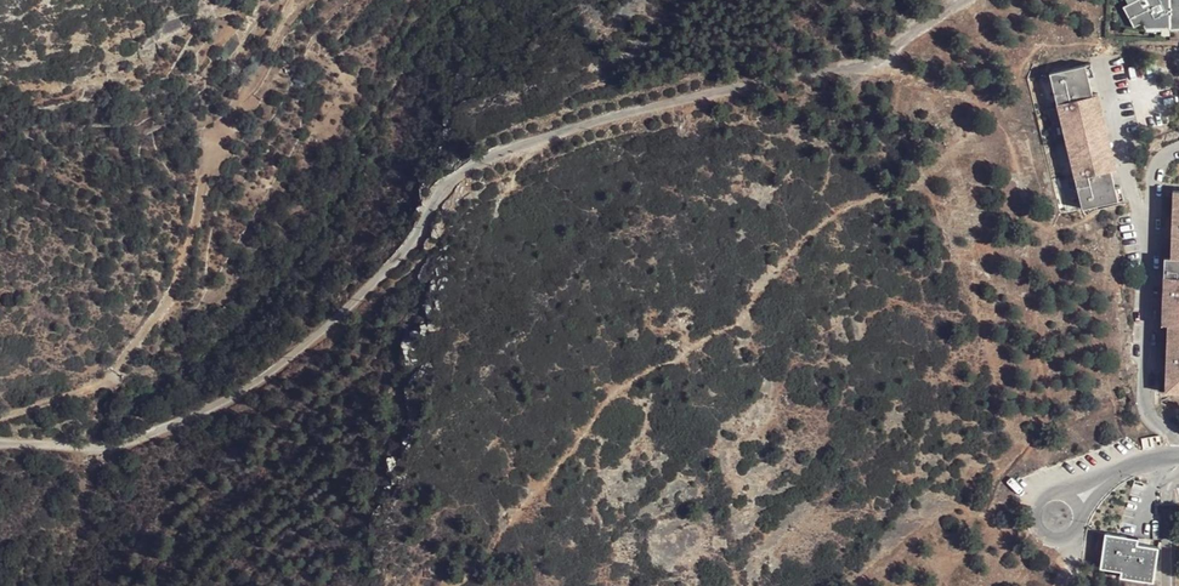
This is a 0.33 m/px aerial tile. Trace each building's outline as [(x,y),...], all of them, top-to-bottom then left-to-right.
[(1126,5),(1119,8),(1131,27),(1139,23),(1143,35),(1148,33),(1168,30),(1169,0),(1135,0),(1126,5)] [(1168,30),(1178,30),(1178,0),(1169,0),(1168,30)] [(237,80),(245,70),(233,62),(226,72),(237,80)] [(1096,63),(1089,66),(1092,78),(1099,76),(1096,63)] [(1092,78),(1089,66),(1055,74),(1089,208),(1122,199),(1120,187),(1116,175),(1110,176),(1107,163),(1113,162),(1106,134),(1100,108),(1095,109),(1091,98),(1097,96),(1092,78)] [(1103,95),(1097,96),(1091,98),(1095,109),(1100,108),(1106,107),(1103,95)] [(1113,133),(1106,107),(1100,108),(1106,134),(1113,133)] [(1120,160),(1113,133),(1106,134),(1113,162),(1120,160)] [(1123,173),(1120,160),(1113,162),(1107,163),(1110,176),(1116,175),(1123,173)] [(1126,185),(1120,187),(1122,199),(1129,197),(1126,185)] [(1171,192),(1169,228),(1175,229),(1174,241),(1168,241),(1167,259),(1161,258),(1160,281),(1165,281),(1164,295),(1159,294),(1158,329),(1164,329),(1162,365),(1168,365),(1168,376),(1162,376),(1161,398),(1178,399),(1178,193),(1171,192)] [(1150,581),(1157,547),(1136,543),(1137,538),(1105,532),(1099,567),(1118,571),(1118,575),(1150,581)]
